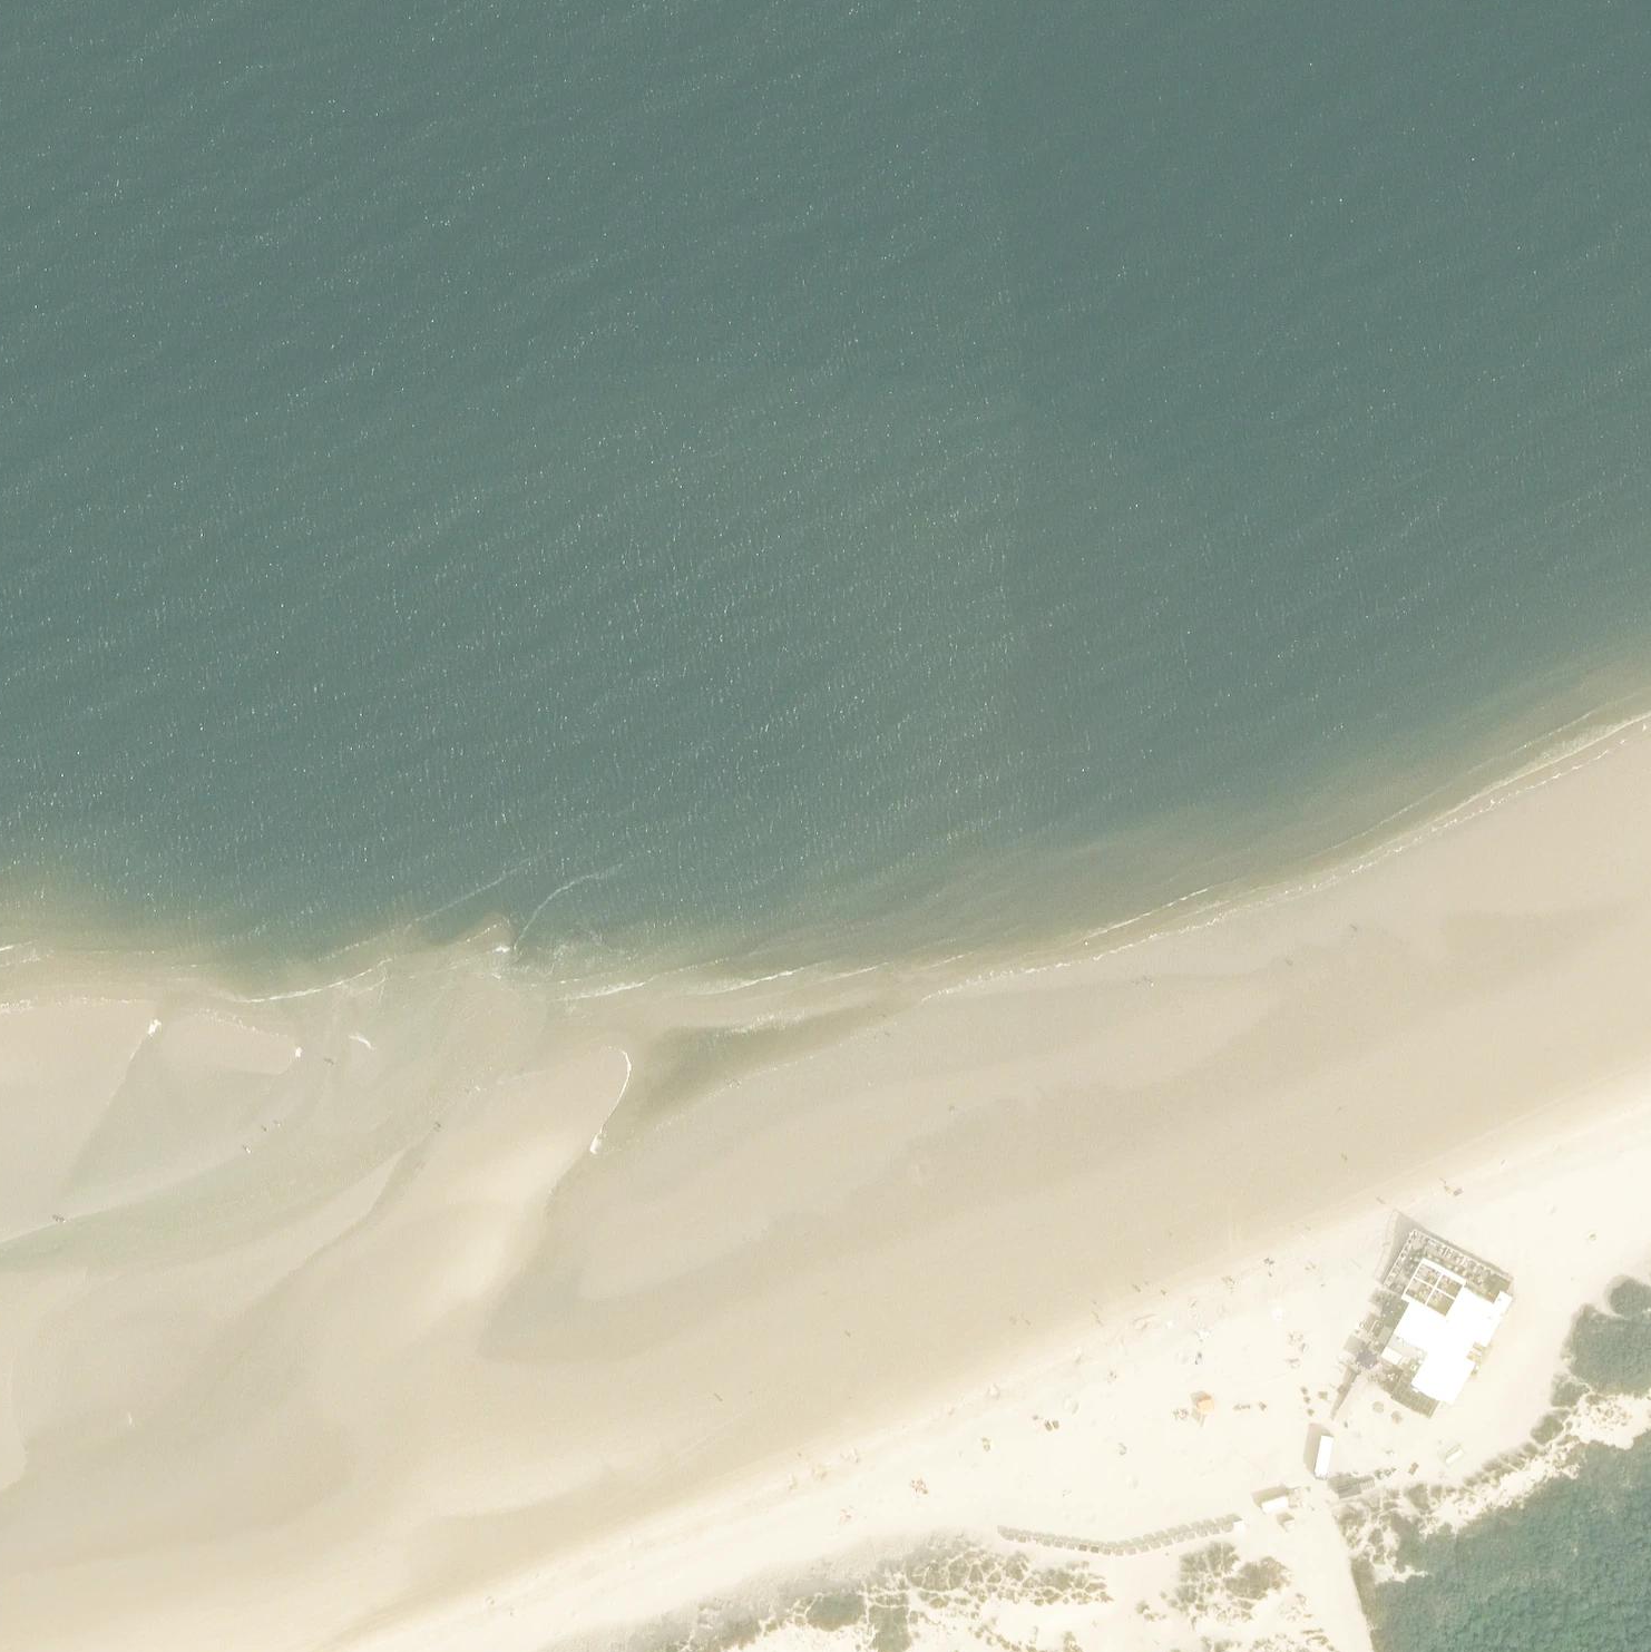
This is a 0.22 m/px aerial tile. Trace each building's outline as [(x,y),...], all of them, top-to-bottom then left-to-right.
[(1423,1359),(1412,1378),(1442,1394),(1483,1320),(1495,1327),(1514,1291),(1507,1287),(1502,1285),(1495,1299),(1465,1282),(1446,1317),(1411,1298),(1388,1340),(1423,1359)] [(1263,1500),(1266,1510),(1291,1502),(1288,1491),(1263,1500)]
